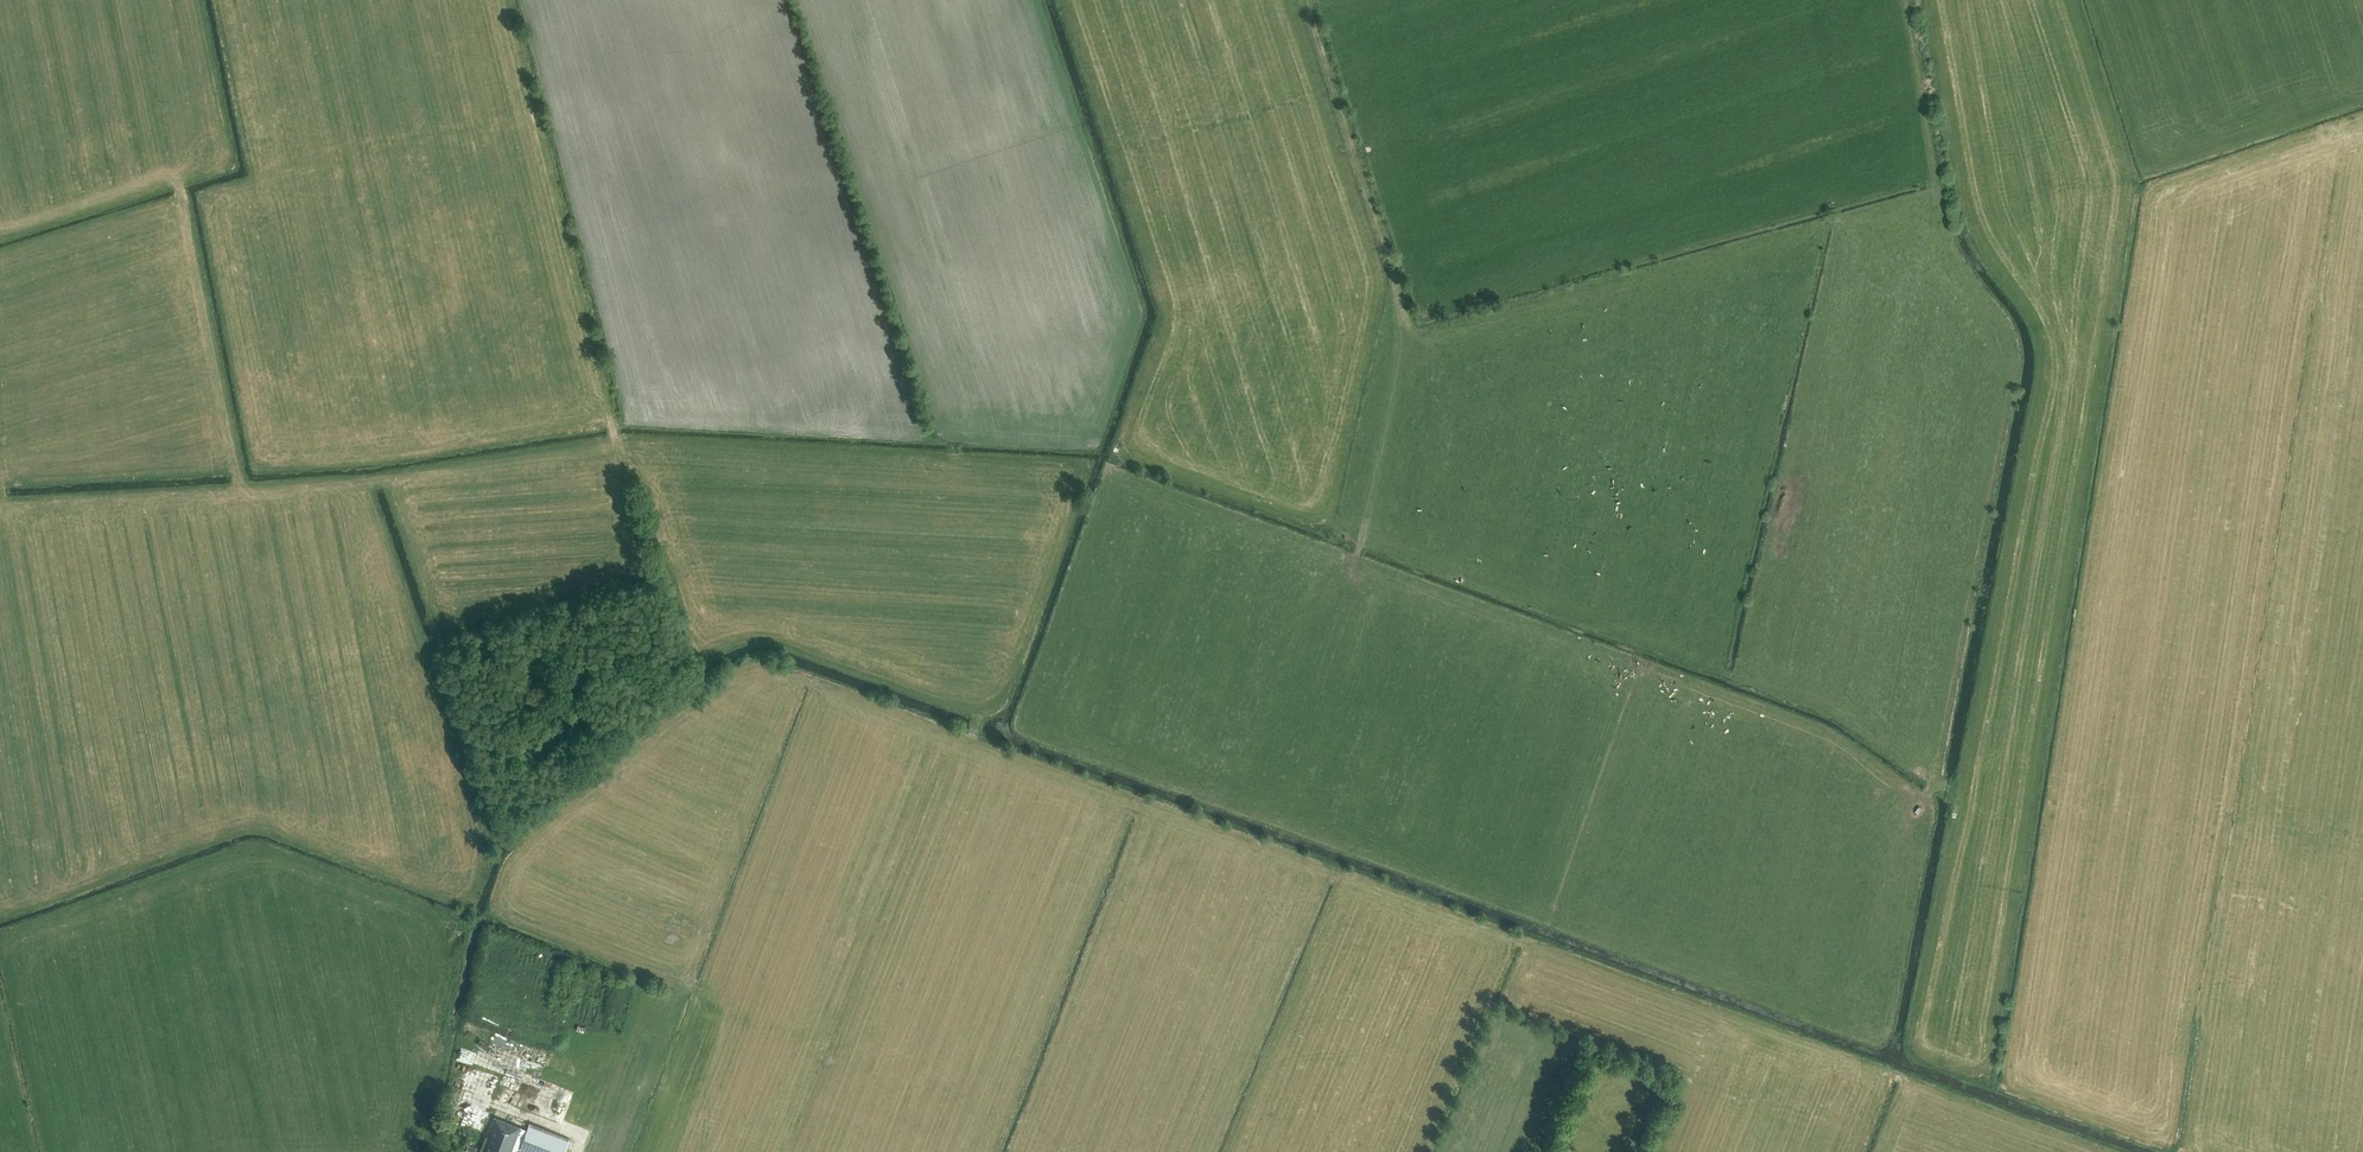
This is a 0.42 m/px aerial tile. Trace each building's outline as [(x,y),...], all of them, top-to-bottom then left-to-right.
[(483,1132),(501,1076),(466,1064),(447,1120),(483,1132)] [(521,1127),(493,1116),(480,1151),(482,1151),(511,1151),(521,1127)] [(530,1123),(518,1151),(565,1151),(570,1139),(530,1123)] [(477,1147),(468,1144),(465,1151),(466,1151),(475,1151),(477,1147)]
